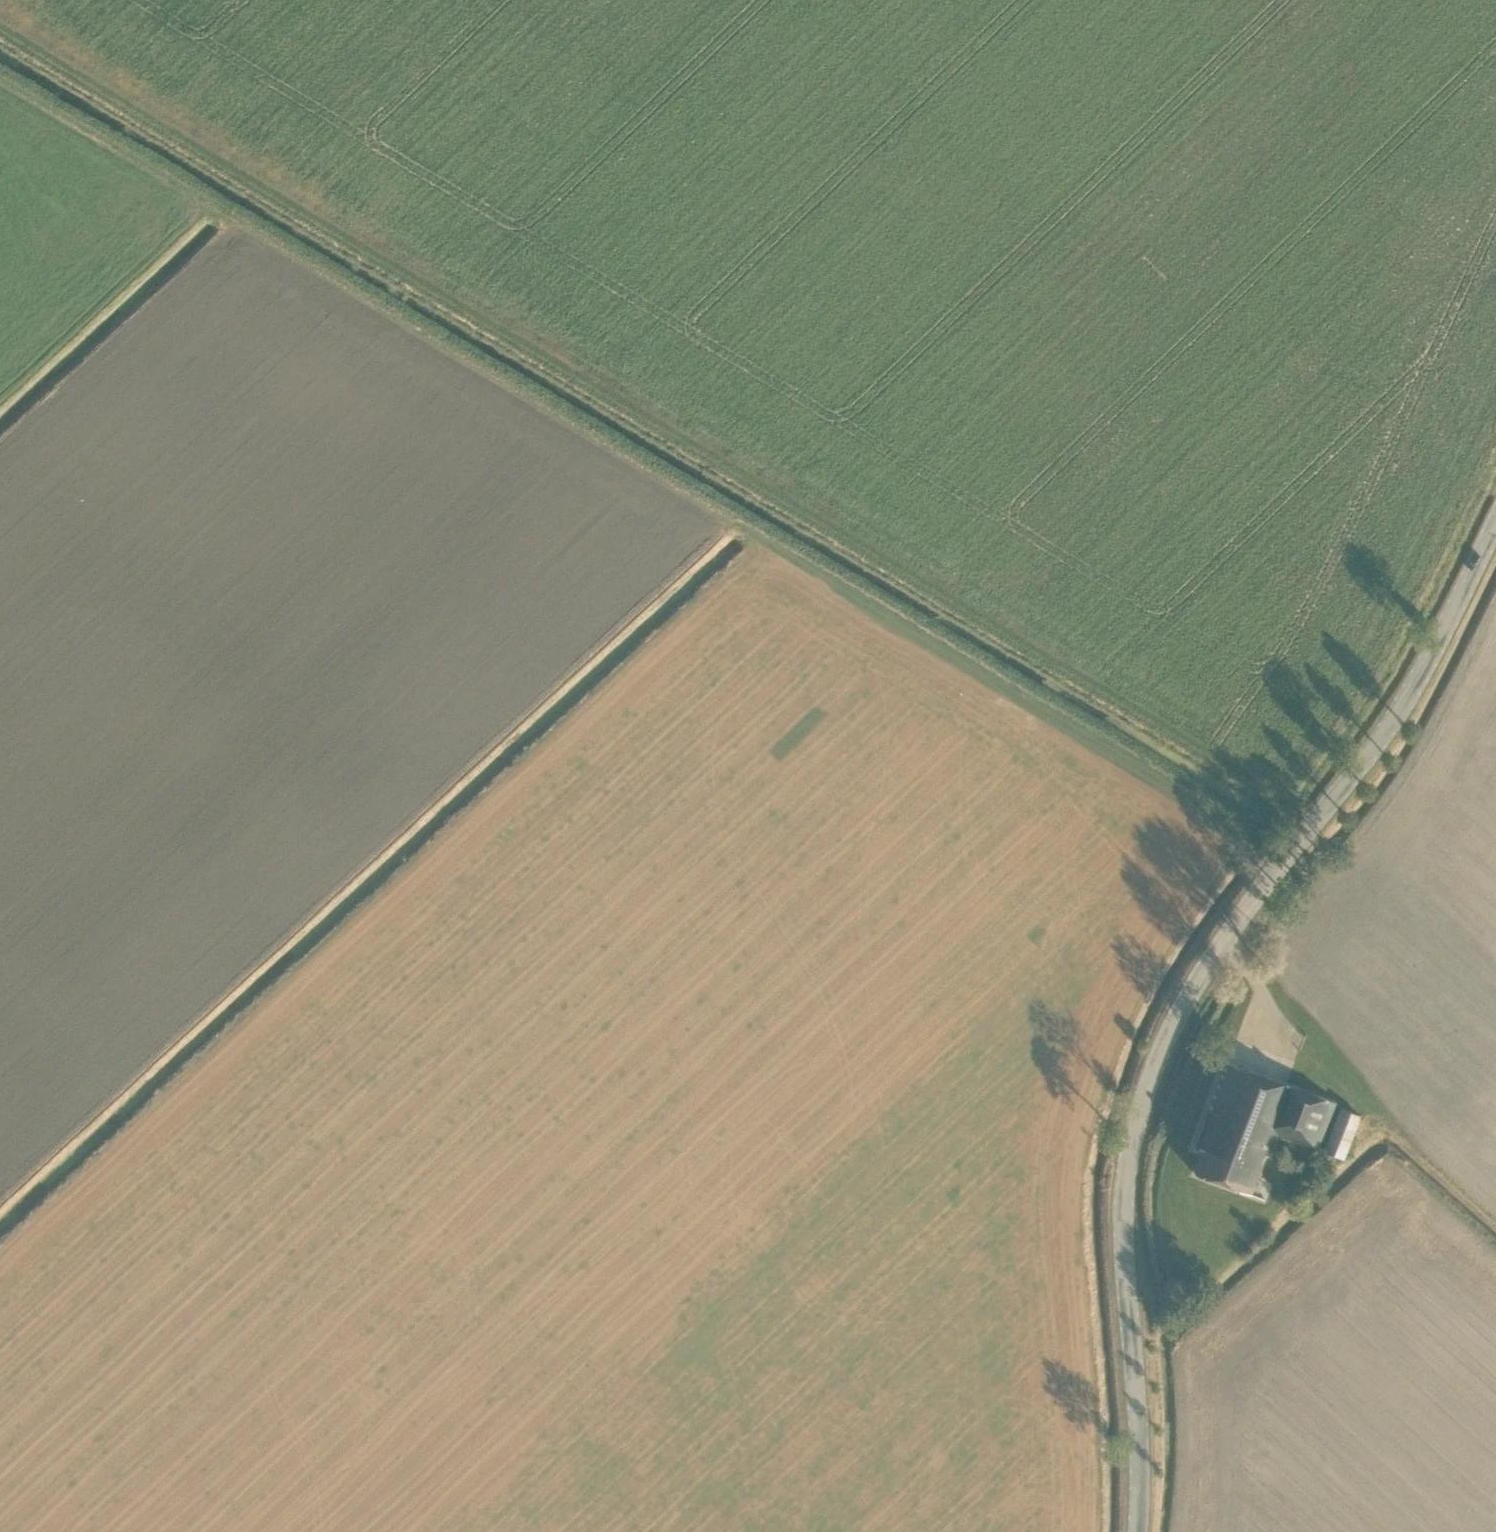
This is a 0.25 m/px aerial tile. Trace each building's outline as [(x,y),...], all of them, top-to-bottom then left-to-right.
[(1338,1103),(1225,1062),(1194,1146),(1204,1150),(1195,1175),(1253,1197),(1277,1134),(1321,1150),(1338,1103)] [(1362,1114),(1340,1106),(1324,1149),(1346,1158),(1362,1114)]
